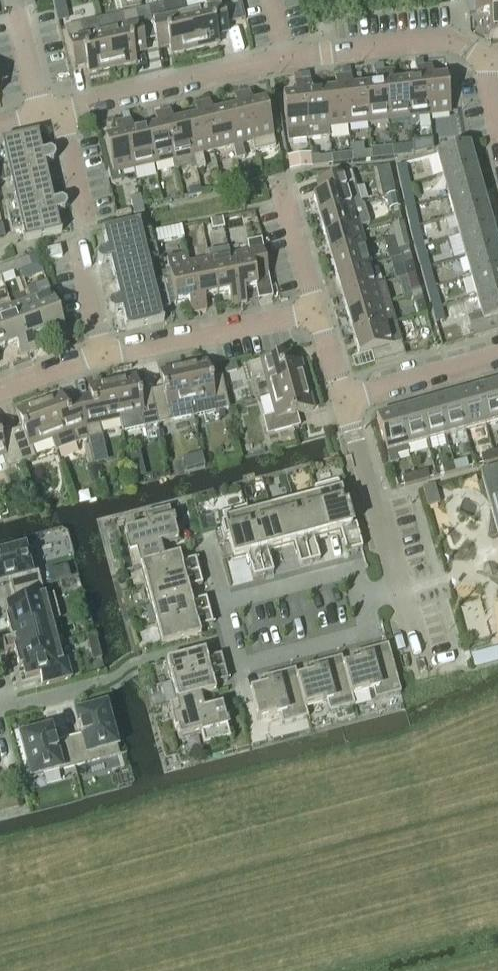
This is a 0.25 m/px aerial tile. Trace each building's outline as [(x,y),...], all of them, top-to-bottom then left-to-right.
[(196,50),(220,45),(216,27),(227,24),(221,0),(188,0),(185,1),(196,50)] [(196,50),(185,1),(164,5),(149,9),(156,41),(168,38),(172,56),(196,50)] [(476,5),(477,13),(489,13),(489,39),(497,39),(497,4),(476,5)] [(113,69),(137,63),(133,46),(144,43),(137,11),(122,15),(102,19),(113,69)] [(113,69),(102,19),(82,24),(66,27),(74,59),(85,57),(89,75),(113,69)] [(379,86),(366,87),(370,123),(390,120),(385,73),(384,64),(376,65),(377,73),(379,86)] [(432,67),(424,68),(430,116),(451,113),(447,78),(434,79),(432,67)] [(350,68),(343,69),(344,77),(350,125),(370,123),(366,87),(353,89),(351,77),(350,68)] [(417,81),(406,83),(410,118),(409,118),(411,130),(412,130),(415,129),(419,125),(418,117),(430,116),(424,68),(416,69),(417,81)] [(393,72),(385,73),(390,120),(409,118),(410,118),(406,83),(394,84),(393,72)] [(310,73),(302,74),(303,82),(311,141),(331,138),(330,128),(325,92),(313,94),(311,81),(310,73)] [(338,91),(325,92),(330,128),(350,125),(344,77),(336,78),(338,91)] [(297,96),(283,97),(287,133),(288,143),(311,141),(303,82),(296,83),(297,96)] [(250,93),(242,95),(254,142),(253,142),(255,151),(275,147),(273,137),(265,103),(253,106),(250,93)] [(237,109),(225,112),(234,147),(232,147),(236,162),(244,160),(241,145),(253,142),(254,142),(242,95),(234,97),(237,109)] [(210,103),(202,104),(214,151),(232,147),(234,147),(225,112),(213,115),(210,103)] [(197,119),(185,122),(197,171),(205,169),(202,154),(214,151),(202,104),(194,106),(197,119)] [(170,112),(162,114),(174,161),(176,171),(188,168),(196,171),(197,171),(185,122),(173,124),(170,112)] [(129,113),(120,115),(122,123),(134,170),(154,166),(145,131),(134,134),(131,121),(129,113)] [(157,128),(145,131),(154,166),(174,161),(162,114),(154,116),(157,128)] [(118,138),(105,141),(112,170),(107,171),(111,186),(124,183),(121,173),(134,170),(122,123),(115,125),(118,138)] [(38,134),(0,143),(0,144),(2,153),(0,154),(0,182),(11,179),(16,202),(5,205),(12,232),(21,230),(24,242),(61,234),(57,215),(64,213),(68,207),(67,204),(62,201),(53,203),(44,166),(53,164),(56,159),(56,156),(50,152),(42,154),(38,134)] [(414,156),(434,151),(433,140),(412,142),(414,156)] [(438,154),(444,176),(476,167),(470,146),(438,154)] [(364,153),(351,154),(352,164),(372,162),(371,152),(364,153)] [(332,166),(352,164),(351,154),(331,156),(332,165),(332,166)] [(312,169),(312,168),(311,157),(310,155),(288,158),(290,171),(312,169)] [(319,156),(311,157),(312,168),(332,165),(331,156),(319,158),(319,156)] [(401,188),(410,186),(406,166),(396,168),(401,188)] [(482,188),(476,167),(444,176),(450,197),(482,188)] [(325,194),(313,197),(319,216),(360,205),(351,173),(322,181),(325,194)] [(188,189),(190,197),(202,194),(200,186),(188,189)] [(401,188),(405,209),(415,207),(410,186),(401,188)] [(394,187),(380,190),(382,198),(396,195),(394,187)] [(450,197),(455,218),(487,209),(482,188),(450,197)] [(390,211),(399,209),(396,197),(387,198),(390,211)] [(134,217),(144,214),(140,198),(130,200),(134,217)] [(360,205),(319,216),(324,236),(361,226),(362,228),(369,226),(363,205),(360,206),(360,205)] [(405,209),(410,230),(419,228),(415,207),(405,209)] [(455,218),(461,239),(493,230),(487,209),(455,218)] [(211,232),(224,230),(222,220),(209,223),(211,232)] [(142,235),(139,224),(103,233),(107,252),(100,253),(96,257),(98,263),(103,265),(110,264),(119,301),(112,303),(108,308),(109,313),(115,315),(122,313),(126,332),(163,323),(160,312),(170,310),(164,282),(154,285),(148,263),(158,260),(157,254),(155,245),(152,234),(152,233),(142,235)] [(393,227),(395,238),(405,235),(402,225),(393,227)] [(361,226),(324,236),(330,256),(367,246),(362,228),(361,226)] [(415,251),(425,249),(421,235),(419,228),(410,230),(411,237),(415,251)] [(194,230),(182,232),(184,245),(196,242),(194,230)] [(493,230),(461,239),(467,260),(497,251),(497,248),(493,230)] [(152,234),(155,245),(165,243),(163,231),(152,234)] [(410,255),(405,235),(395,238),(401,258),(410,255)] [(250,252),(230,256),(239,304),(247,303),(244,290),(257,288),(255,278),(268,276),(272,298),(273,298),(262,241),(249,244),(250,252)] [(367,246),(330,256),(336,276),(373,266),(367,246)] [(49,261),(62,258),(60,248),(47,251),(49,261)] [(228,249),(207,253),(208,260),(210,260),(217,295),(229,293),(231,306),(239,304),(230,256),(228,249)] [(415,251),(421,272),(431,270),(425,249),(415,251)] [(473,280),(497,273),(497,251),(467,260),(473,280)] [(188,255),(167,259),(176,303),(180,302),(189,301),(191,313),(199,312),(190,263),(188,255)] [(406,277),(415,274),(410,255),(401,258),(406,277)] [(20,271),(30,267),(28,259),(17,263),(20,271)] [(208,260),(190,263),(199,312),(207,310),(204,298),(217,295),(210,260),(208,260)] [(20,271),(17,263),(0,269),(0,275),(1,277),(20,271)] [(373,266),(336,276),(341,296),(378,285),(373,266)] [(421,272),(427,293),(436,290),(431,270),(421,272)] [(478,301),(497,296),(497,273),(473,280),(478,301)] [(412,297),(421,294),(415,274),(406,277),(412,297)] [(378,285),(341,296),(347,316),(390,303),(384,283),(378,285)] [(427,293),(433,314),(442,311),(436,290),(427,293)] [(50,293),(30,300),(43,335),(55,331),(59,342),(67,340),(66,337),(50,293)] [(418,318),(427,315),(421,294),(412,297),(418,318)] [(478,301),(482,316),(469,319),(474,337),(497,330),(497,296),(478,301)] [(30,300),(11,307),(28,354),(36,351),(31,339),(43,335),(30,300)] [(390,303),(347,316),(352,335),(389,324),(390,326),(396,324),(390,303)] [(0,311),(0,337),(4,349),(16,344),(21,356),(28,354),(11,307),(0,311)] [(445,322),(442,311),(433,314),(436,325),(445,322)] [(389,324),(352,335),(358,355),(371,352),(374,365),(405,356),(400,336),(396,324),(390,326),(389,324)] [(284,368),(281,357),(249,366),(253,381),(266,377),(272,397),(308,388),(302,363),(284,368)] [(208,362),(184,368),(192,406),(191,406),(194,418),(216,414),(231,411),(224,378),(212,381),(208,362)] [(237,372),(235,363),(223,367),(225,375),(237,372)] [(159,426),(174,423),(194,418),(191,406),(192,406),(184,368),(160,373),(164,392),(152,394),(159,426)] [(136,378),(112,383),(120,421),(123,434),(144,429),(159,426),(152,394),(140,397),(136,378)] [(88,442),(89,441),(102,438),(103,438),(101,425),(120,421),(112,383),(89,388),(93,407),(81,410),(88,442)] [(476,391),(485,425),(497,422),(497,395),(495,385),(476,391)] [(268,437),(300,429),(296,416),(314,411),(308,388),(272,397),(276,416),(263,419),(268,437)] [(476,391),(456,396),(466,431),(485,425),(476,391)] [(39,405),(52,442),(56,453),(88,442),(81,410),(68,415),(62,396),(39,405)] [(456,396),(436,402),(446,436),(466,431),(456,396)] [(436,402),(417,407),(426,442),(446,436),(436,402)] [(22,466),(37,461),(32,449),(52,442),(39,405),(15,413),(22,431),(11,435),(22,466)] [(417,407),(397,413),(407,447),(426,442),(417,407)] [(397,413),(377,419),(386,453),(390,466),(398,464),(397,457),(409,454),(407,447),(397,413)] [(3,459),(8,471),(22,466),(11,435),(0,439),(0,460),(3,459)] [(108,462),(102,438),(89,441),(94,465),(108,462)] [(483,464),(495,461),(493,452),(480,456),(483,464)] [(140,454),(129,456),(134,480),(146,477),(140,454)] [(201,455),(182,460),(185,472),(204,467),(201,455)] [(456,472),(468,468),(466,460),(453,463),(456,472)] [(444,475),(456,472),(453,463),(441,467),(444,475)] [(480,472),(497,535),(497,467),(480,472)] [(417,483),(429,479),(427,471),(414,474),(417,483)] [(404,486),(416,483),(417,483),(414,474),(402,478),(404,486)] [(316,497),(327,536),(340,532),(346,554),(362,550),(356,526),(350,527),(338,483),(313,489),(315,497),(316,497)] [(428,507),(440,504),(434,485),(423,488),(428,507)] [(313,539),(327,536),(316,497),(315,497),(293,503),(309,564),(319,561),(313,539)] [(299,566),(309,564),(293,503),(270,509),(280,548),(293,545),(299,566)] [(253,578),(263,576),(247,516),(248,515),(246,507),(221,514),(224,526),(220,527),(224,542),(228,541),(233,560),(247,557),(253,578)] [(133,569),(139,568),(139,567),(162,561),(158,547),(177,542),(169,509),(143,516),(146,528),(123,534),(133,569)] [(247,516),(263,576),(273,573),(267,552),(280,548),(270,509),(248,515),(247,516)] [(41,586),(31,551),(23,553),(22,552),(0,557),(0,584),(8,582),(11,594),(41,586)] [(139,568),(144,588),(198,573),(195,560),(181,564),(179,556),(162,561),(139,567),(139,568)] [(202,586),(198,573),(144,588),(150,607),(189,596),(188,590),(202,586)] [(9,634),(50,623),(59,620),(53,596),(44,598),(41,586),(11,594),(14,606),(7,608),(10,619),(6,620),(9,634)] [(150,607),(155,627),(209,612),(205,600),(191,603),(189,596),(150,607)] [(212,625),(209,612),(155,627),(160,647),(200,637),(198,629),(212,625)] [(14,650),(16,660),(57,649),(50,623),(9,634),(11,639),(1,641),(4,653),(14,650)] [(356,663),(343,667),(351,697),(372,691),(375,701),(400,694),(387,646),(354,655),(356,663)] [(57,649),(16,660),(19,669),(22,668),(25,679),(39,675),(42,686),(70,679),(66,660),(60,662),(57,649)] [(164,663),(170,684),(224,669),(220,656),(206,660),(204,653),(164,663)] [(351,697),(343,667),(341,658),(308,667),(310,675),(297,679),(305,709),(326,704),(328,713),(354,706),(351,697)] [(170,684),(175,703),(175,704),(198,698),(215,693),(213,686),(227,682),(224,669),(170,684)] [(252,702),(257,722),(279,716),(282,725),(307,719),(305,709),(300,689),(297,679),(295,671),(261,679),(264,688),(249,692),(252,702)] [(175,704),(175,703),(169,705),(178,740),(200,735),(203,746),(230,739),(221,707),(202,712),(198,698),(175,704)] [(67,740),(74,767),(117,756),(104,708),(75,716),(81,736),(67,740)] [(31,779),(74,767),(67,740),(53,744),(49,731),(20,739),(31,779)]
